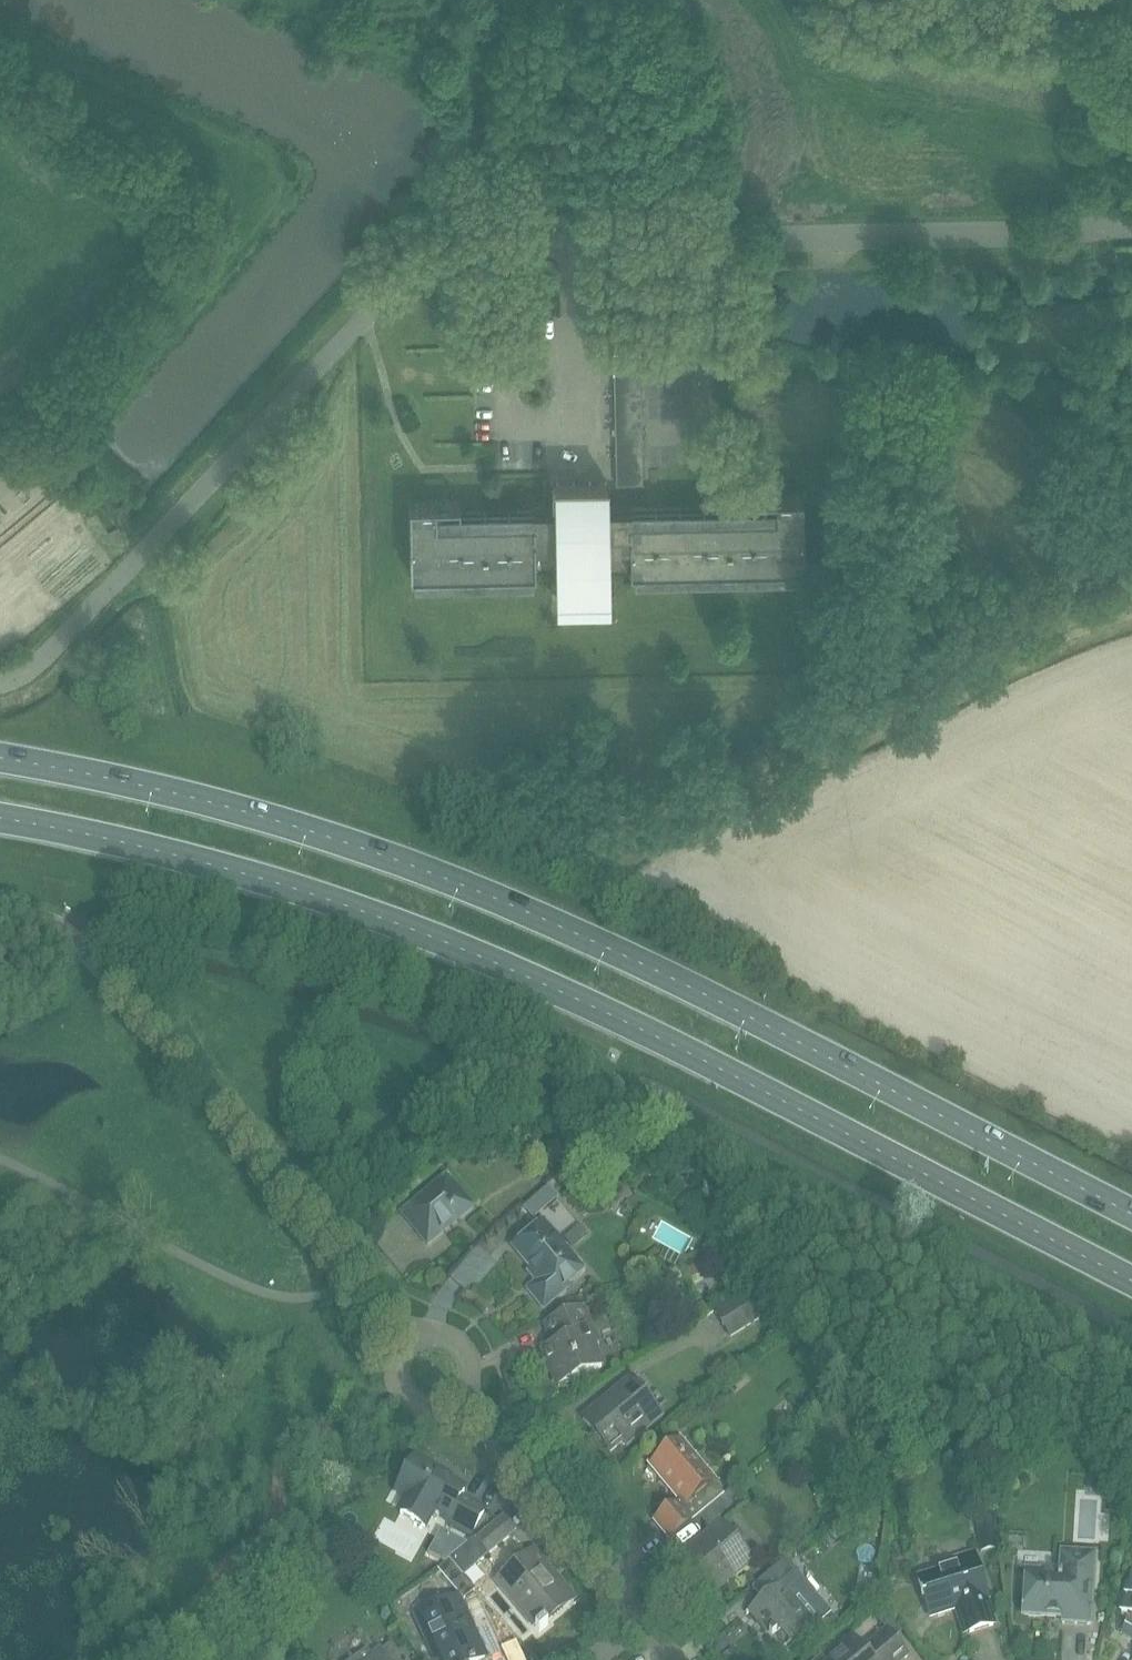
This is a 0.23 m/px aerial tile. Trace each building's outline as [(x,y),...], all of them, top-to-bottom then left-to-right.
[(655,366),(686,365),(685,343),(655,344),(655,366)] [(641,351),(614,352),(614,373),(642,372),(641,351)] [(644,484),(642,372),(614,373),(616,484),(644,484)] [(537,565),(558,564),(559,601),(611,600),(610,563),(632,563),(632,569),(635,569),(636,578),(801,575),(801,566),(805,566),(804,495),(753,496),(753,497),(777,497),(777,515),(632,518),(632,506),(609,507),(608,481),(557,482),(557,508),(534,508),(534,519),(438,521),(438,503),(461,503),(461,502),(411,502),(412,574),(416,574),(416,582),(534,580),(534,571),(537,571),(537,565)] [(447,1176),(418,1199),(401,1213),(428,1245),(473,1207),(447,1176)] [(585,1215),(561,1190),(548,1202),(557,1212),(560,1209),(575,1224),(585,1215)] [(513,1248),(539,1280),(527,1290),(544,1309),(567,1290),(564,1288),(584,1271),(543,1222),(513,1248)] [(715,1311),(730,1336),(759,1319),(743,1293),(715,1311)] [(602,1368),(585,1327),(591,1325),(583,1307),(545,1324),(555,1346),(543,1351),(559,1387),(602,1368)] [(635,1384),(630,1379),(583,1418),(611,1452),(623,1441),(627,1446),(638,1437),(634,1433),(659,1413),(639,1389),(642,1387),(637,1382),(635,1384)] [(684,1460),(673,1446),(652,1464),(680,1497),(654,1519),(671,1539),(698,1516),(724,1495),(690,1454),(684,1460)] [(446,1522),(471,1535),(484,1510),(461,1498),(465,1492),(437,1477),(439,1473),(415,1460),(397,1492),(409,1498),(400,1514),(425,1527),(435,1508),(449,1516),(446,1522)] [(744,1498),(734,1487),(724,1495),(698,1516),(707,1527),(724,1513),(730,1508),(731,1510),(744,1498)] [(450,1558),(463,1575),(516,1532),(504,1517),(477,1540),(475,1537),(467,1544),(450,1558)] [(708,1598),(751,1561),(720,1523),(676,1560),(708,1598)] [(438,1568),(450,1558),(467,1544),(450,1536),(444,1546),(429,1558),(438,1568)] [(532,1551),(515,1565),(496,1580),(539,1632),(548,1624),(545,1620),(572,1598),(532,1551)] [(1090,1625),(1094,1554),(1062,1552),(1061,1574),(1026,1572),(1024,1615),(1062,1617),(1062,1623),(1090,1625)] [(974,1554),(955,1560),(957,1568),(919,1579),(923,1594),(921,1594),(922,1599),(924,1598),(929,1612),(960,1602),(970,1632),(994,1625),(984,1595),(986,1594),(974,1554)] [(450,1558),(438,1568),(464,1599),(475,1590),(463,1575),(450,1558)] [(762,1600),(745,1614),(746,1615),(751,1611),(767,1629),(765,1631),(769,1636),(768,1636),(782,1653),(804,1634),(806,1636),(808,1634),(806,1633),(813,1627),(828,1615),(786,1563),(788,1562),(786,1560),(784,1562),(783,1561),(752,1588),(762,1600)] [(1126,1596),(1130,1598),(1121,1614),(1130,1618),(1121,1634),(1131,1640),(1131,1584),(1126,1596)] [(439,1653),(443,1659),(479,1659),(485,1657),(473,1629),(470,1631),(455,1600),(418,1617),(430,1643),(434,1641),(439,1653)] [(852,1638),(839,1649),(842,1653),(833,1659),(903,1659),(907,1657),(886,1631),(863,1650),(852,1638)] [(389,1645),(372,1657),(367,1650),(352,1659),(400,1659),(389,1645)]
